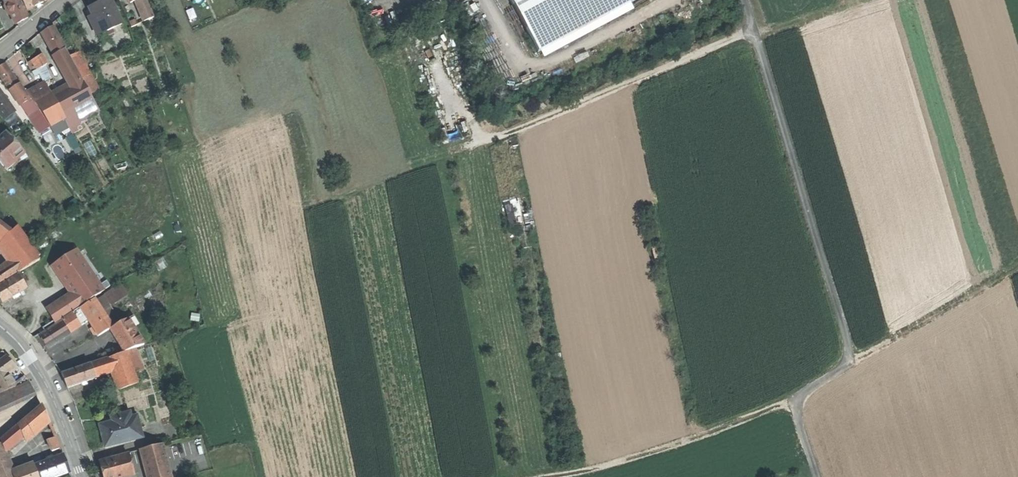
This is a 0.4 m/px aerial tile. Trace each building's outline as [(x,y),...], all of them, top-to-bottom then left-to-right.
[(15,24),(20,21),(28,17),(20,0),(3,0),(15,24)] [(26,10),(45,1),(46,0),(21,0),(26,10)] [(89,8),(93,17),(89,19),(97,36),(122,25),(110,0),(107,0),(103,2),(89,8)] [(130,3),(136,0),(144,22),(153,19),(151,11),(150,11),(146,0),(129,0),(130,3)] [(534,47),(624,0),(509,0),(534,47)] [(46,31),(41,34),(53,55),(54,55),(65,49),(53,27),(46,31)] [(51,100),(38,107),(48,124),(93,100),(82,79),(69,56),(65,49),(54,55),(72,88),(51,100)] [(79,51),(69,56),(82,79),(91,74),(79,51)] [(42,55),(30,61),(33,67),(30,69),(34,77),(37,75),(38,75),(36,71),(47,65),(42,55)] [(0,67),(0,76),(10,90),(19,85),(5,64),(1,66),(0,67)] [(38,75),(37,75),(40,84),(41,83),(48,80),(46,75),(40,79),(38,75)] [(41,85),(27,93),(36,108),(38,107),(51,100),(41,83),(40,84),(41,85)] [(19,85),(10,90),(21,105),(30,99),(19,84),(19,85)] [(1,116),(12,108),(0,91),(0,114),(1,116)] [(30,99),(21,105),(27,114),(36,108),(30,99)] [(93,100),(48,124),(51,128),(64,120),(69,128),(100,112),(93,100)] [(36,108),(27,114),(28,116),(29,115),(37,127),(45,122),(36,108)] [(45,122),(37,127),(41,134),(50,128),(45,122)] [(7,133),(4,136),(9,142),(13,140),(7,133)] [(6,170),(25,154),(20,148),(13,140),(9,142),(4,136),(0,139),(0,163),(6,170)] [(4,226),(0,230),(0,243),(1,243),(12,232),(4,226)] [(12,232),(1,243),(14,260),(22,271),(40,260),(32,247),(12,231),(12,232)] [(75,251),(59,261),(63,268),(58,270),(74,294),(81,305),(102,291),(91,275),(75,251)] [(55,256),(42,262),(49,275),(58,270),(63,268),(59,261),(55,256)] [(163,259),(150,266),(155,275),(168,267),(163,259)] [(0,271),(0,283),(22,271),(14,260),(0,271)] [(49,275),(42,262),(19,275),(27,288),(49,275)] [(96,272),(91,275),(102,291),(107,289),(96,272)] [(0,286),(0,299),(2,303),(15,295),(27,288),(19,275),(0,286)] [(120,286),(96,300),(113,327),(120,324),(109,306),(126,296),(120,286)] [(74,294),(36,318),(40,324),(42,328),(43,328),(53,321),(54,323),(81,305),(74,294)] [(78,323),(68,329),(70,334),(89,322),(92,328),(96,334),(98,337),(110,329),(113,327),(96,300),(95,299),(80,309),(86,319),(78,324),(78,323)] [(80,309),(61,320),(62,322),(63,321),(68,329),(78,323),(78,324),(86,319),(80,309)] [(113,327),(110,329),(119,343),(125,353),(127,352),(136,348),(144,345),(133,328),(138,325),(134,317),(120,324),(113,327)] [(62,322),(40,336),(47,348),(59,341),(70,334),(68,329),(63,321),(62,322)] [(40,324),(28,332),(34,338),(44,331),(43,328),(42,328),(40,324)] [(136,348),(127,352),(134,373),(143,371),(136,348)] [(125,353),(109,358),(112,368),(116,378),(120,390),(138,384),(134,373),(127,352),(125,353)] [(0,360),(0,379),(7,374),(16,367),(12,363),(6,356),(0,360)] [(109,358),(90,364),(95,377),(112,368),(109,358)] [(90,364),(62,374),(67,388),(96,379),(95,377),(90,364)] [(0,379),(0,394),(15,387),(7,374),(0,379)] [(0,396),(0,411),(35,394),(29,382),(0,396)] [(26,418),(17,426),(22,436),(23,439),(47,419),(41,406),(26,418)] [(130,413),(111,418),(112,423),(100,426),(103,436),(106,447),(143,438),(138,416),(131,418),(130,413)] [(0,440),(5,451),(22,436),(17,426),(0,440)] [(55,438),(47,441),(52,453),(60,449),(55,438)] [(140,450),(143,460),(147,476),(170,476),(162,444),(140,450)] [(0,448),(0,476),(13,476),(0,448)] [(100,462),(103,474),(104,476),(129,476),(134,476),(128,454),(100,462)] [(34,467),(34,468),(38,476),(58,476),(69,473),(65,464),(63,456),(34,467)] [(12,476),(13,476),(38,476),(34,468),(12,476)]
